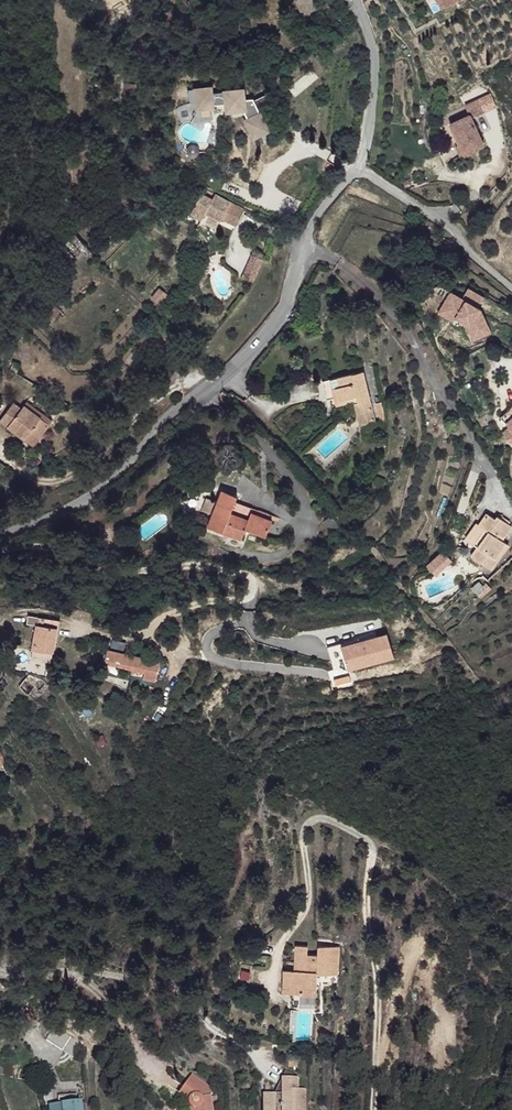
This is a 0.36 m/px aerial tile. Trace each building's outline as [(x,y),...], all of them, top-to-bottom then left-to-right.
[(338,30),(333,21),(329,24),(334,32),(338,30)] [(204,76),(201,93),(228,99),(235,100),(233,109),(244,112),(250,141),(264,138),(262,127),(268,126),(267,122),(274,120),(270,102),(256,105),(256,102),(246,101),(249,91),(219,84),(220,79),(204,76)] [(469,112),(452,119),(469,150),(484,143),(473,117),(485,111),(480,97),(466,104),(469,112)] [(452,119),(451,121),(460,141),(461,141),(466,150),(469,150),(452,119)] [(461,141),(460,141),(457,143),(461,153),(466,150),(461,141)] [(211,199),(199,193),(190,213),(203,219),(205,213),(223,222),(224,219),(237,226),(245,208),(214,194),(211,199)] [(153,196),(150,194),(147,196),(146,199),(148,202),(151,203),(154,200),(153,196)] [(264,260),(254,256),(244,278),(254,283),(264,260)] [(63,260),(56,262),(58,272),(66,271),(63,260)] [(488,297),(473,288),(466,297),(455,290),(447,304),(458,311),(460,317),(469,323),(476,340),(494,333),(484,309),(482,307),(488,297)] [(458,311),(447,304),(442,311),(457,321),(460,317),(458,311)] [(53,306),(44,314),(52,324),(61,314),(53,306)] [(321,377),(326,405),(339,402),(338,397),(353,393),(356,411),(370,408),(362,368),(321,377)] [(338,397),(339,402),(344,401),(348,405),(352,423),(372,420),(370,408),(356,411),(353,393),(338,397)] [(15,404),(2,420),(27,439),(32,433),(39,438),(50,424),(26,405),(22,410),(15,404)] [(501,417),(511,428),(511,429),(511,408),(501,417)] [(32,433),(27,439),(34,445),(39,438),(32,433)] [(213,518),(208,531),(242,542),(245,533),(266,540),(274,517),(235,503),(237,498),(221,493),(217,505),(213,518)] [(465,544),(482,555),(496,539),(495,538),(500,529),(495,525),(505,511),(490,502),(489,505),(480,499),(471,512),(476,515),(466,531),(471,534),(465,544)] [(207,501),(202,513),(213,518),(217,505),(207,501)] [(458,525),(466,531),(476,515),(471,512),(468,510),(458,525)] [(495,538),(496,539),(500,535),(503,531),(500,529),(495,538)] [(437,539),(422,556),(430,563),(445,547),(437,539)] [(496,539),(482,555),(485,557),(497,540),(496,539)] [(36,625),(32,658),(52,660),(58,619),(40,617),(40,618),(27,617),(26,624),(36,625)] [(347,671),(395,659),(389,632),(329,647),(333,662),(344,660),(347,671)] [(158,660),(106,650),(104,663),(143,670),(141,675),(155,678),(158,660)] [(30,674),(19,686),(29,695),(38,685),(45,691),(47,688),(43,685),(46,682),(41,677),(40,678),(30,674)] [(286,971),(285,994),(295,995),(296,986),(304,986),(304,997),(319,998),(320,976),(339,977),(341,948),(318,947),(318,956),(309,956),(310,948),(299,947),(298,963),(305,963),(304,972),(298,972),(286,971)] [(162,1057),(156,1064),(163,1070),(169,1064),(162,1057)] [(183,1090),(193,1095),(193,1097),(193,1099),(194,1100),(195,1101),(196,1102),(198,1103),(202,1103),(203,1109),(218,1109),(214,1092),(217,1088),(196,1072),(183,1090)] [(266,1109),(307,1109),(310,1099),(303,1098),(307,1084),(297,1074),(284,1089),(287,1094),(287,1098),(269,1094),(266,1109)]
